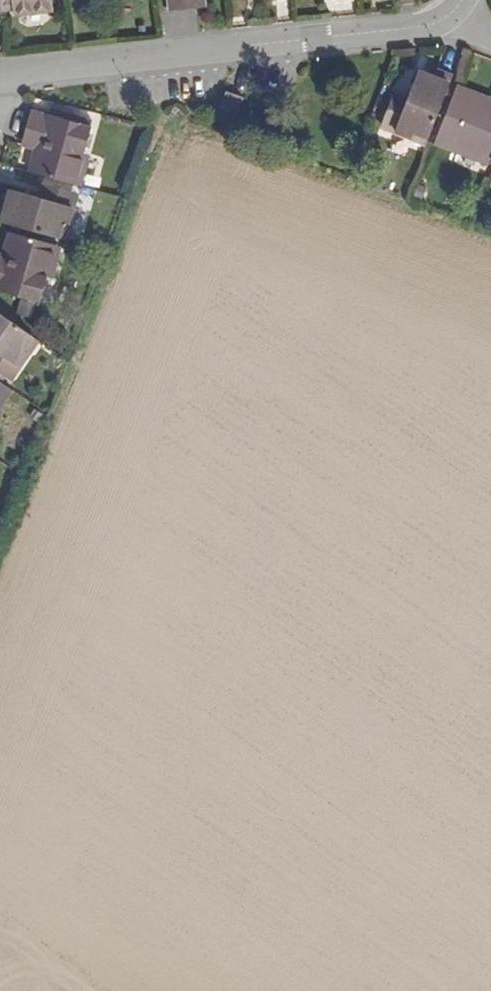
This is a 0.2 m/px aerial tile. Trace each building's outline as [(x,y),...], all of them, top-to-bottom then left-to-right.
[(0,9),(15,7),(16,14),(47,11),(46,0),(0,0),(0,5),(0,9)] [(169,13),(193,11),(192,0),(167,0),(169,13)] [(201,11),(201,0),(192,0),(193,11),(201,11)] [(381,3),(395,2),(396,9),(413,6),(412,0),(381,0),(381,3)] [(433,134),(458,79),(444,73),(441,79),(427,73),(415,97),(411,104),(400,99),(392,113),(403,120),(399,125),(417,136),(417,135),(421,128),(433,134)] [(415,97),(405,91),(400,99),(411,104),(415,97)] [(237,117),(245,100),(230,93),(222,111),(237,117)] [(479,101),(460,93),(436,148),(480,165),(486,151),(490,154),(490,122),(483,119),(486,111),(476,107),(479,101)] [(479,101),(476,107),(486,111),(483,119),(490,122),(490,106),(479,101)] [(389,120),(399,126),(399,125),(403,120),(392,113),(389,120)] [(91,160),(97,136),(41,119),(33,145),(44,149),(41,160),(36,178),(83,193),(91,160)] [(430,142),(433,134),(421,128),(417,135),(430,142)] [(41,160),(44,149),(33,145),(29,156),(41,160)] [(490,162),(490,154),(486,151),(480,165),(488,168),(490,162)] [(89,195),(97,162),(91,160),(83,193),(89,195)] [(53,193),(45,191),(40,204),(48,207),(53,193)] [(69,199),(53,193),(48,207),(40,204),(17,196),(9,212),(1,210),(0,212),(0,227),(57,244),(63,227),(71,230),(74,216),(64,213),(69,199)] [(74,216),(78,202),(69,199),(64,213),(74,216)] [(57,244),(66,247),(71,230),(63,227),(57,244)] [(57,250),(14,236),(6,259),(3,269),(0,268),(0,298),(39,310),(47,283),(57,250)] [(54,285),(63,252),(57,250),(47,283),(54,285)] [(30,341),(0,319),(0,381),(9,368),(17,374),(27,360),(20,355),(30,341)] [(27,360),(37,347),(30,341),(20,355),(27,360)] [(0,381),(8,386),(17,374),(9,368),(0,381)] [(13,397),(0,387),(0,416),(13,397)]
